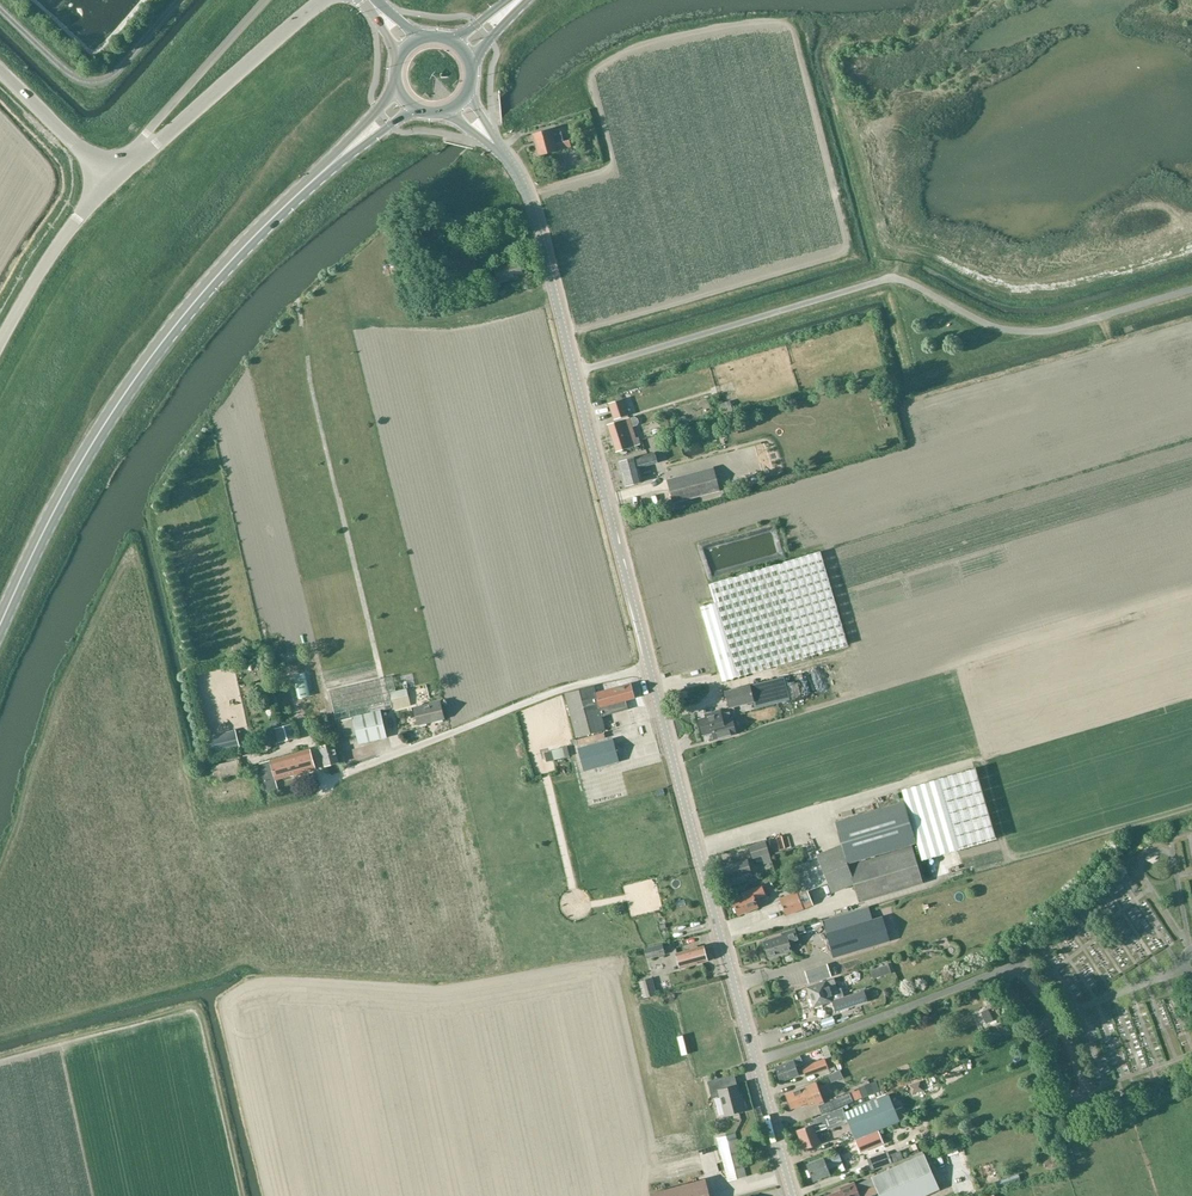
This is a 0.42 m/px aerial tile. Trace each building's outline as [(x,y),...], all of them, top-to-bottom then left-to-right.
[(88,32),(114,0),(49,0),(88,32)] [(112,31),(141,0),(123,0),(103,23),(112,31)] [(538,155),(571,147),(569,140),(564,141),(561,132),(553,134),(552,129),(533,134),(538,155)] [(502,243),(523,238),(519,224),(499,229),(502,243)] [(499,283),(523,276),(518,258),(494,264),(499,283)] [(615,420),(628,415),(623,399),(609,403),(615,420)] [(588,410),(598,407),(597,401),(587,404),(588,410)] [(612,445),(614,445),(616,452),(640,444),(638,437),(636,438),(632,427),(637,425),(639,422),(638,419),(635,417),(630,419),(629,418),(608,424),(613,440),(611,442),(612,445)] [(639,467),(658,462),(655,452),(619,462),(626,486),(643,481),(639,467)] [(720,491),(718,483),(724,481),(722,473),(715,475),(714,467),(667,480),(673,503),(720,491)] [(710,584),(713,595),(715,602),(700,607),(722,681),(848,644),(820,552),(710,584)] [(324,701),(329,700),(317,652),(304,656),(305,659),(290,663),(299,701),(300,701),(301,706),(302,706),(304,720),(327,715),(324,701)] [(393,675),(329,690),(336,721),(393,707),(389,691),(397,689),(393,675)] [(784,677),(772,680),(725,691),(729,708),(754,702),(756,708),(778,702),(790,700),(784,677)] [(626,700),(634,698),(631,683),(595,693),(594,686),(565,693),(576,737),(605,730),(602,716),(628,709),(626,700)] [(391,692),(393,701),(409,697),(407,688),(391,692)] [(418,725),(444,719),(440,701),(414,707),(418,725)] [(380,710),(352,717),(341,720),(346,738),(353,737),(353,736),(357,735),(359,744),(387,737),(380,710)] [(721,736),(727,734),(736,732),(733,717),(731,718),(730,711),(722,713),(722,711),(705,715),(706,718),(700,719),(703,734),(713,732),(714,739),(721,737),(721,736)] [(278,724),(268,727),(272,739),(281,736),(278,724)] [(323,733),(316,735),(325,765),(339,761),(333,743),(327,745),(323,733)] [(584,771),(619,762),(613,738),(578,748),(584,771)] [(542,747),(545,757),(557,753),(554,744),(542,747)] [(311,749),(260,763),(269,793),(279,790),(276,779),(316,768),(311,749)] [(212,766),(215,780),(243,773),(239,759),(212,766)] [(975,768),(902,790),(922,859),(995,837),(975,768)] [(923,883),(912,846),(912,844),(917,843),(905,801),(836,822),(843,845),(842,845),(817,854),(818,858),(791,869),(800,891),(780,898),(786,915),(813,904),(808,890),(828,882),(832,893),(854,884),(859,902),(923,883)] [(770,863),(768,854),(764,842),(749,846),(753,858),(754,858),(757,867),(770,863)] [(731,858),(720,861),(723,871),(722,873),(723,877),(725,877),(726,879),(732,877),(734,884),(746,881),(744,874),(751,872),(747,859),(733,863),(731,858)] [(755,898),(765,894),(762,886),(743,893),(743,895),(732,899),(738,915),(758,907),(755,898)] [(890,940),(882,916),(872,919),(868,907),(822,920),(826,933),(834,957),(890,940)] [(789,942),(798,939),(795,929),(782,933),(782,935),(764,941),(769,957),(791,950),(789,942)] [(662,944),(644,948),(646,958),(665,954),(662,944)] [(676,953),(678,961),(680,968),(707,961),(703,946),(676,953)] [(806,981),(832,973),(828,963),(803,971),(806,981)] [(1047,974),(1038,980),(1043,987),(1051,981),(1047,974)] [(834,978),(807,987),(814,1007),(832,1001),(835,1011),(849,1006),(868,1000),(864,990),(841,998),(834,978)] [(637,983),(642,999),(654,996),(650,980),(637,983)] [(775,1035),(761,1039),(763,1045),(776,1041),(775,1035)] [(797,1067),(803,1065),(801,1057),(776,1066),(781,1081),(799,1075),(797,1067)] [(805,1076),(828,1068),(825,1059),(802,1067),(805,1076)] [(725,1115),(746,1109),(743,1099),(741,1099),(737,1085),(726,1088),(723,1077),(708,1081),(712,1097),(720,1095),(725,1115)] [(816,1083),(785,1095),(790,1109),(808,1102),(809,1106),(823,1100),(816,1083)] [(858,1088),(863,1098),(875,1093),(870,1083),(858,1088)] [(856,1090),(832,1100),(835,1108),(859,1099),(856,1090)] [(854,1138),(899,1120),(906,1117),(901,1107),(895,1110),(888,1094),(844,1111),(847,1118),(854,1138)] [(815,1131),(847,1118),(844,1111),(842,1107),(813,1118),(815,1123),(797,1130),(804,1149),(820,1143),(815,1131)] [(747,1176),(735,1133),(717,1138),(728,1181),(747,1176)] [(893,1163),(903,1158),(900,1151),(890,1155),(893,1163)] [(874,1169),(891,1162),(887,1152),(870,1158),(874,1169)] [(828,1169),(842,1163),(838,1153),(824,1158),(806,1165),(813,1181),(830,1174),(828,1169)] [(826,1195),(860,1195),(859,1192),(876,1186),(880,1195),(923,1195),(940,1189),(924,1154),(872,1177),(872,1178),(856,1185),(854,1182),(840,1187),(842,1190),(826,1195)] [(705,1159),(707,1169),(713,1167),(710,1157),(705,1159)] [(706,1179),(653,1193),(653,1195),(713,1195),(708,1179),(706,1179)]
